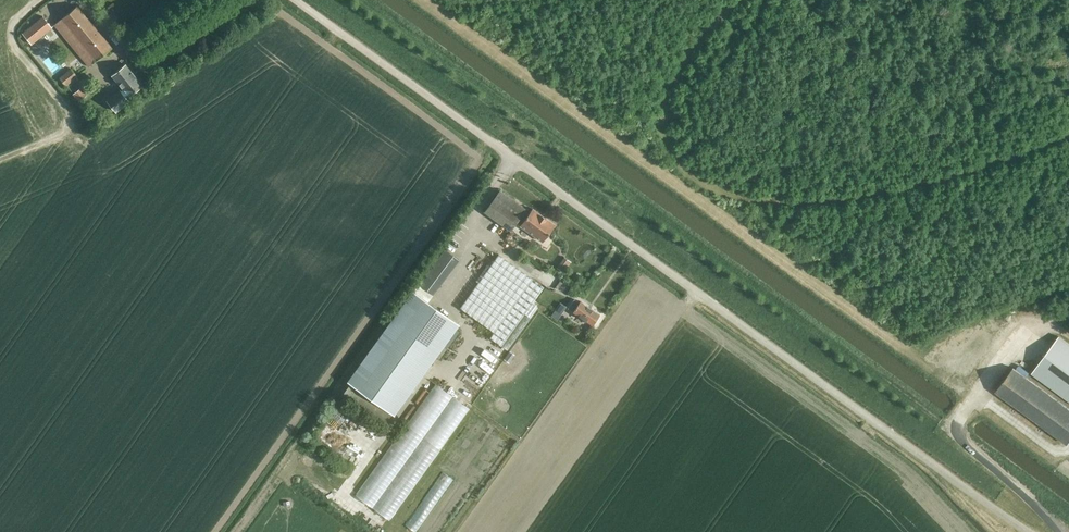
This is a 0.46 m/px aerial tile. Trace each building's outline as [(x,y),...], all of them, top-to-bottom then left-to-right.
[(88,66),(111,48),(77,6),(54,25),(88,66)] [(52,27),(43,16),(22,33),(31,44),(52,27)] [(120,89),(107,100),(116,112),(129,101),(126,98),(128,96),(142,86),(125,65),(111,76),(123,90),(122,92),(120,89)] [(70,68),(59,78),(66,85),(77,76),(70,68)] [(72,94),(79,102),(87,94),(81,87),(72,94)] [(518,221),(526,209),(498,190),(482,214),(510,233),(518,221)] [(532,208),(520,225),(542,241),(555,224),(532,208)] [(444,252),(419,288),(433,298),(459,262),(444,252)] [(461,310),(495,334),(496,333),(533,281),(533,280),(498,256),(461,310)] [(563,261),(558,268),(562,272),(568,265),(563,261)] [(551,293),(533,281),(496,333),(514,347),(551,293)] [(349,380),(393,413),(457,324),(412,292),(349,380)] [(592,325),(600,315),(581,301),(579,303),(575,299),(568,308),(592,325)] [(561,301),(556,308),(562,312),(566,305),(561,301)] [(1059,336),(1032,373),(1068,400),(1068,344),(1059,336)] [(472,366),(466,377),(468,378),(464,385),(473,390),(484,373),(472,366)] [(1027,378),(1013,368),(996,391),(1067,443),(1068,440),(1068,409),(1027,378)] [(410,421),(445,442),(472,399),(437,378),(410,421)]
